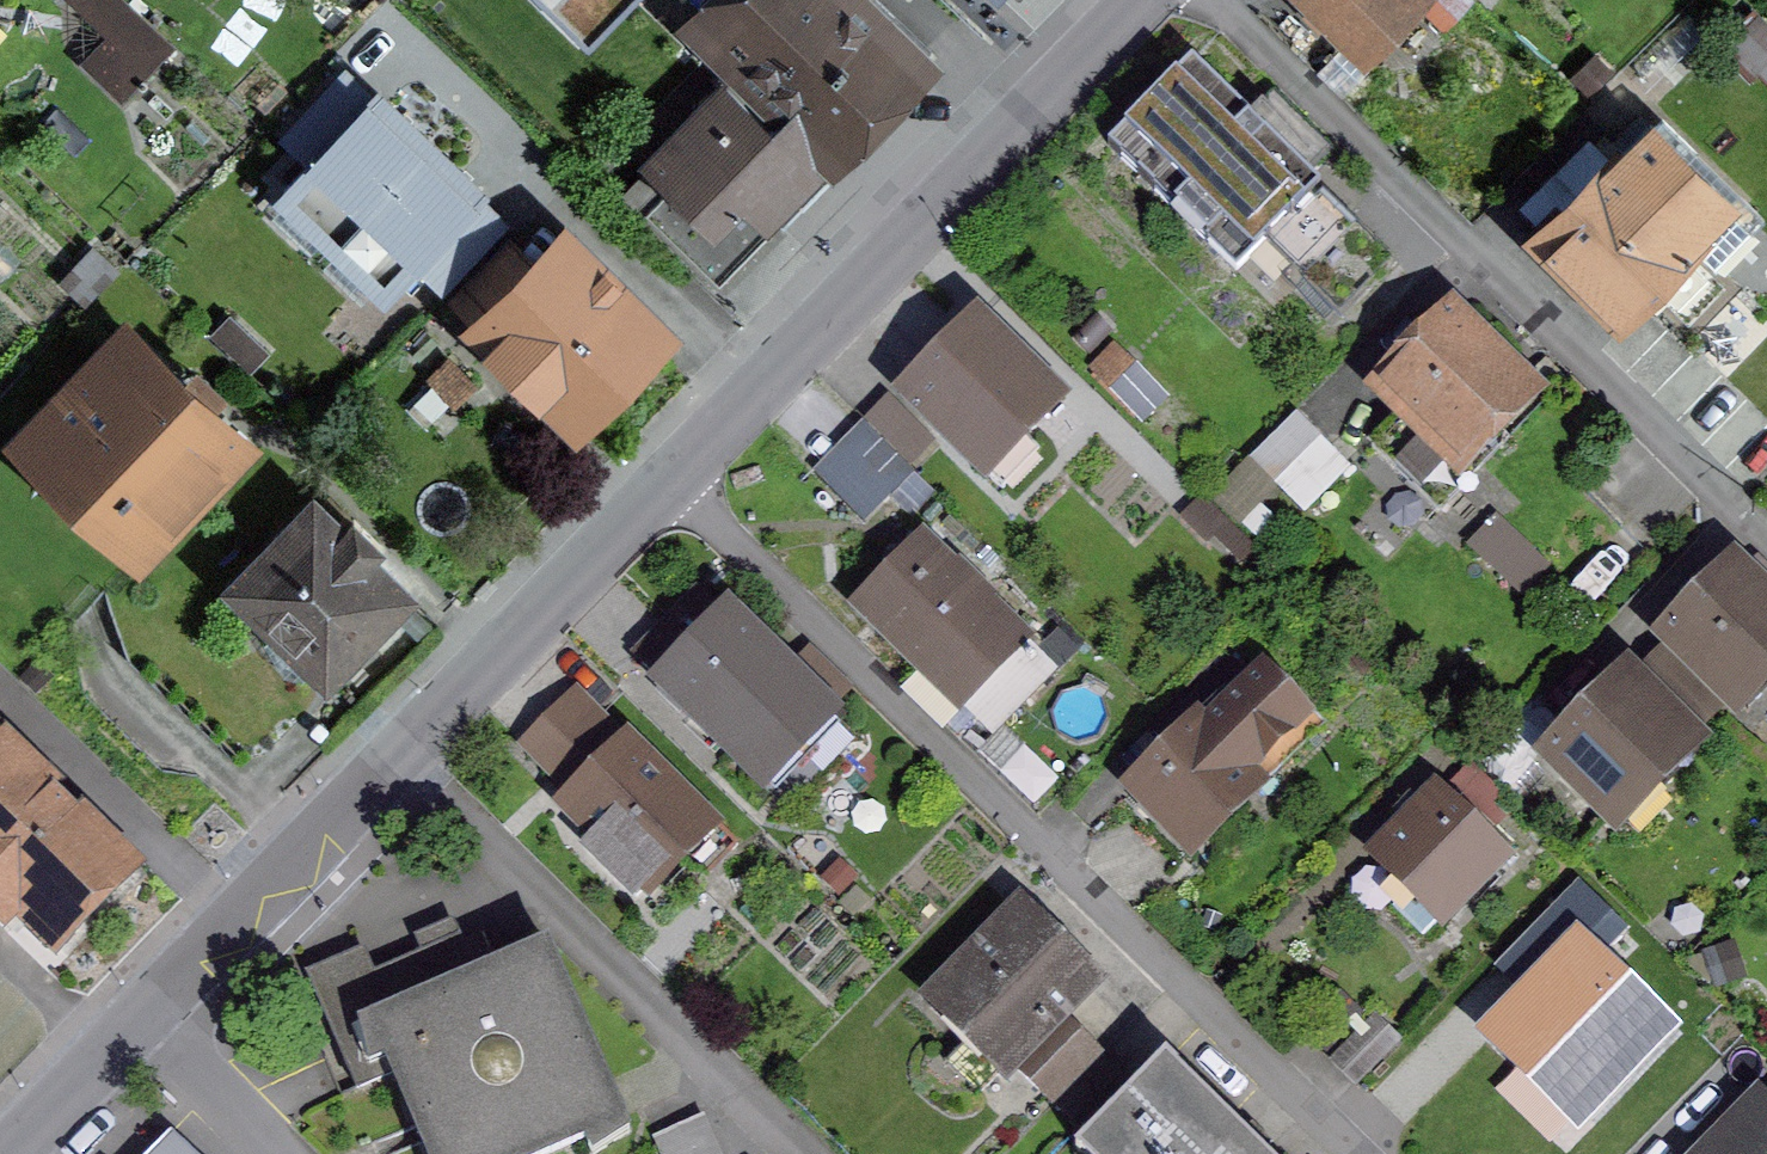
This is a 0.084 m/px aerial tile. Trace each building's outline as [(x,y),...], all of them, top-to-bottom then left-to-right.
[(124,0),(70,0),(108,35),(83,61),(123,98),(172,45),(124,0)] [(589,42),(630,0),(545,0),(589,42)] [(720,283),(777,225),(767,216),(913,68),(844,0),(732,0),(711,21),(736,46),(722,60),(767,104),(758,113),(724,80),(687,117),(691,121),(649,164),(668,183),(643,208),(720,283)] [(1341,94),(1374,62),(1364,52),(1416,0),(1307,0),(1300,7),(1320,27),(1296,50),(1341,94)] [(1442,25),(1466,0),(1417,0),(1442,25)] [(1108,146),(1237,272),(1265,243),(1293,270),(1349,213),(1192,61),(1108,146)] [(284,191),(336,241),(427,145),(375,95),(364,107),(338,82),(288,134),(315,159),(284,191)] [(1565,251),(1622,308),(1728,202),(1650,125),(1612,163),(1591,143),(1522,212),(1542,233),(1533,242),(1554,262),(1565,251)] [(479,194),(427,145),(336,241),(388,290),(419,257),(445,282),(494,230),(469,205),(479,194)] [(493,314),(585,405),(664,326),(598,261),(584,275),(557,249),(493,314)] [(1406,410),(1372,444),(1440,510),(1473,476),(1461,464),(1529,396),(1452,320),(1384,389),(1406,410)] [(906,395),(1003,490),(1039,453),(1022,436),(1057,400),(977,322),(906,395)] [(30,433),(145,543),(244,440),(129,330),(30,433)] [(1116,346),(1092,370),(1140,418),(1164,394),(1116,346)] [(891,399),(868,423),(911,465),(934,441),(891,399)] [(1297,415),(1213,499),(1238,523),(1321,439),(1297,415)] [(238,584),(326,670),(403,592),(367,558),(381,543),(354,518),(341,531),(315,505),(238,584)] [(1497,524),(1477,545),(1505,572),(1526,550),(1497,524)] [(862,606),(992,734),(1053,673),(923,545),(862,606)] [(1713,717),(1733,697),(1735,699),(1766,666),(1766,605),(1734,573),(1672,637),(1679,644),(1659,664),(1713,717)] [(641,663),(763,782),(829,713),(708,595),(641,663)] [(1555,755),(1616,815),(1713,717),(1659,664),(1635,689),(1627,682),(1555,755)] [(1133,787),(1162,818),(1154,826),(1184,857),(1318,729),(1264,672),(1230,705),(1225,700),(1133,787)] [(578,694),(525,747),(579,799),(582,796),(596,810),(583,822),(598,837),(586,848),(637,898),(710,825),(645,761),(636,769),(620,753),(628,745),(578,694)] [(56,945),(129,871),(0,746),(0,925),(2,927),(20,909),(56,945)] [(1377,855),(1442,919),(1512,847),(1448,784),(1377,855)] [(1058,1013),(1088,983),(1044,940),(1034,950),(1010,926),(941,996),(1051,1104),(1100,1055),(1058,1013)] [(1565,1088),(1602,1124),(1652,1073),(1617,1039),(1653,1003),(1579,931),(1548,962),(1561,974),(1529,1006),(1588,1064),(1565,1088)] [(314,987),(358,1088),(393,1073),(428,1153),(548,1153),(623,1122),(547,946),(477,977),(461,939),(374,976),(369,964),(314,987)] [(1376,1016),(1332,1061),(1356,1085),(1400,1040),(1376,1016)] [(1084,1153),(1264,1153),(1166,1059),(1078,1149),(1084,1153)] [(1739,1127),(1728,1117),(1699,1147),(1706,1153),(1766,1153),(1766,1098),(1739,1127)] [(656,1136),(664,1153),(719,1153),(702,1115),(656,1136)] [(171,1132),(149,1153),(193,1153),(171,1132)]
